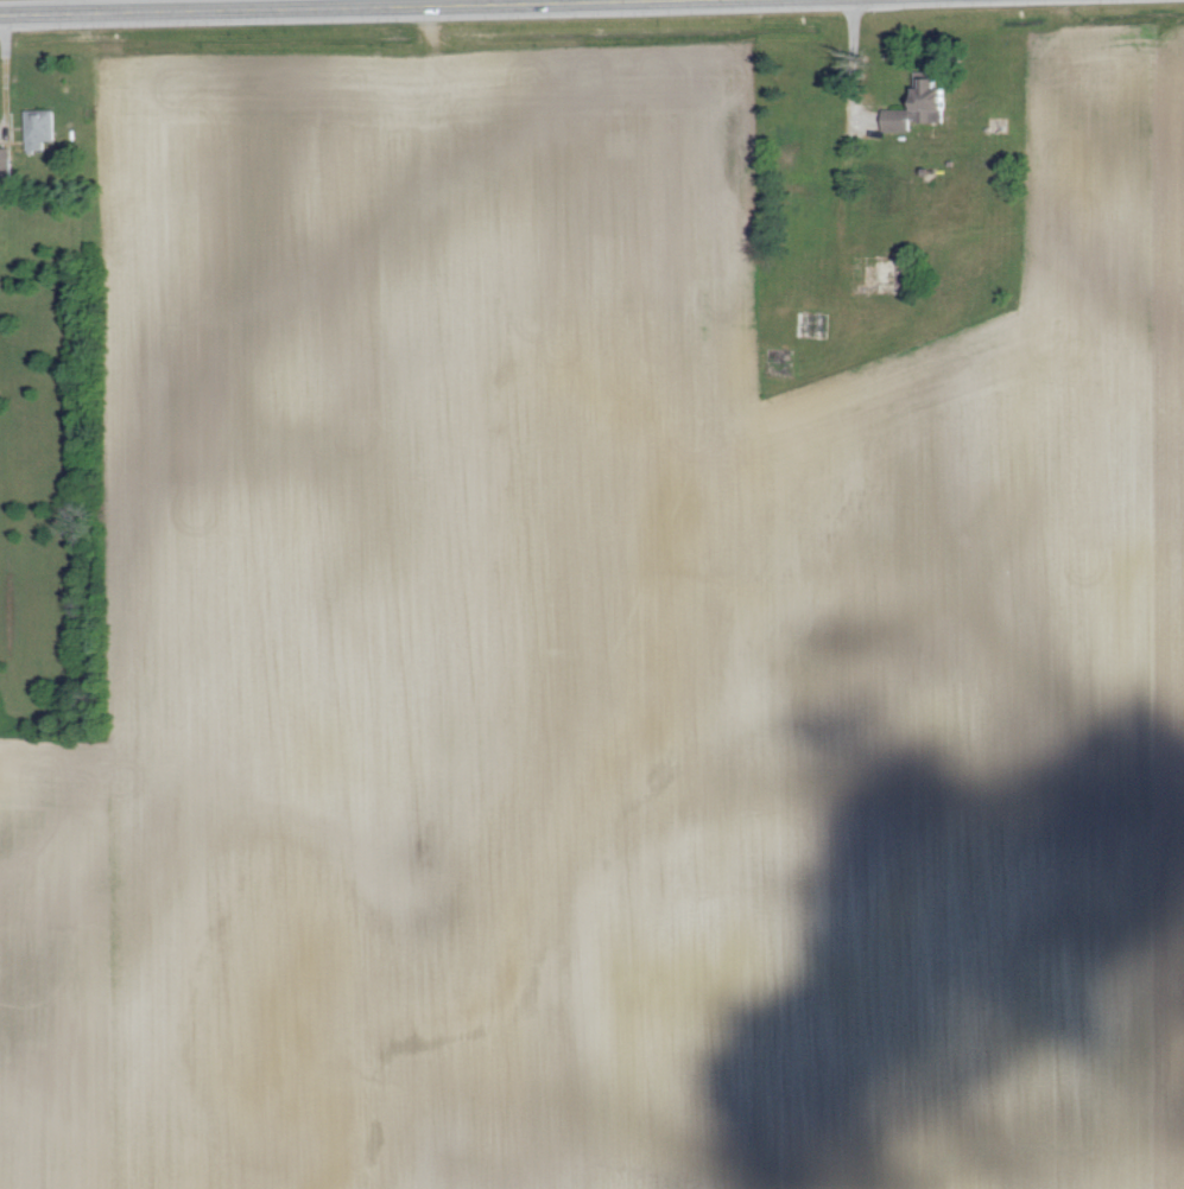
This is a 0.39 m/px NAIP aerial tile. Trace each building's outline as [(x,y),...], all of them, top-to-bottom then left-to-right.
[(57,140),(56,109),(27,110),(28,152),(45,151),(45,140),(57,140)] [(0,148),(0,184),(13,184),(12,147),(0,148)]
